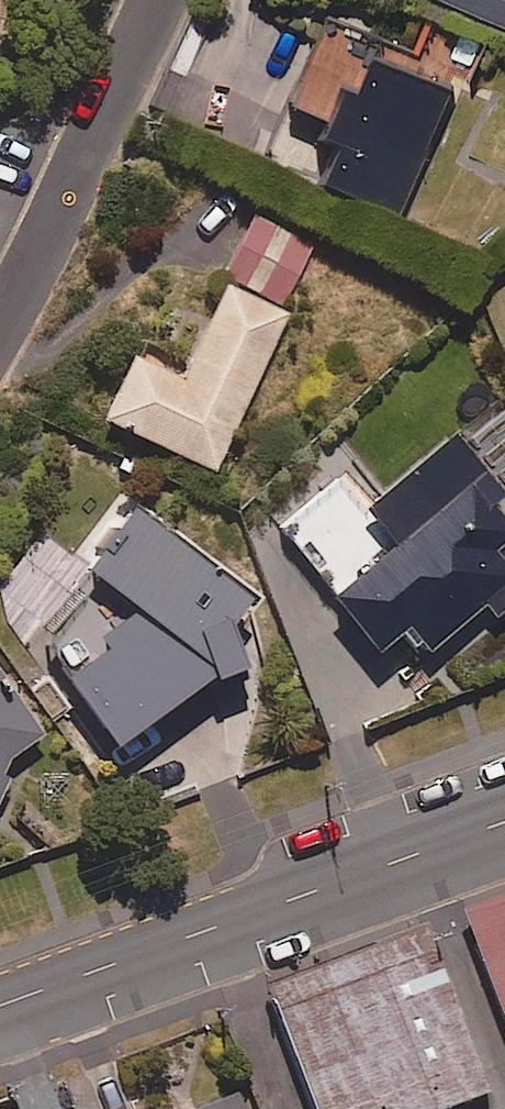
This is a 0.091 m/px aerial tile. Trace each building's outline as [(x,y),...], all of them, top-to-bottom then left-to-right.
[(504,26),(504,0),(449,0),(504,26)] [(291,109),(327,125),(320,141),(339,150),(323,187),(395,219),(451,97),(458,100),(482,46),(427,21),(412,55),(331,19),(291,109)] [(310,247),(251,220),(178,380),(130,358),(102,421),(214,472),(287,312),(281,310),(310,247)] [(451,440),(359,509),(338,481),(279,526),(374,653),(404,630),(425,657),(487,610),(492,618),(504,608),(504,543),(502,539),(504,537),(504,513),(451,440)] [(212,624),(134,504),(8,587),(86,707),(212,624)] [(10,777),(2,774),(12,754),(18,757),(41,730),(0,674),(0,798),(10,777)] [(471,882),(504,972),(504,870),(471,882)] [(276,954),(334,1108),(366,1108),(497,1060),(435,895),(276,954)] [(191,1108),(246,1108),(239,1091),(191,1108)]
